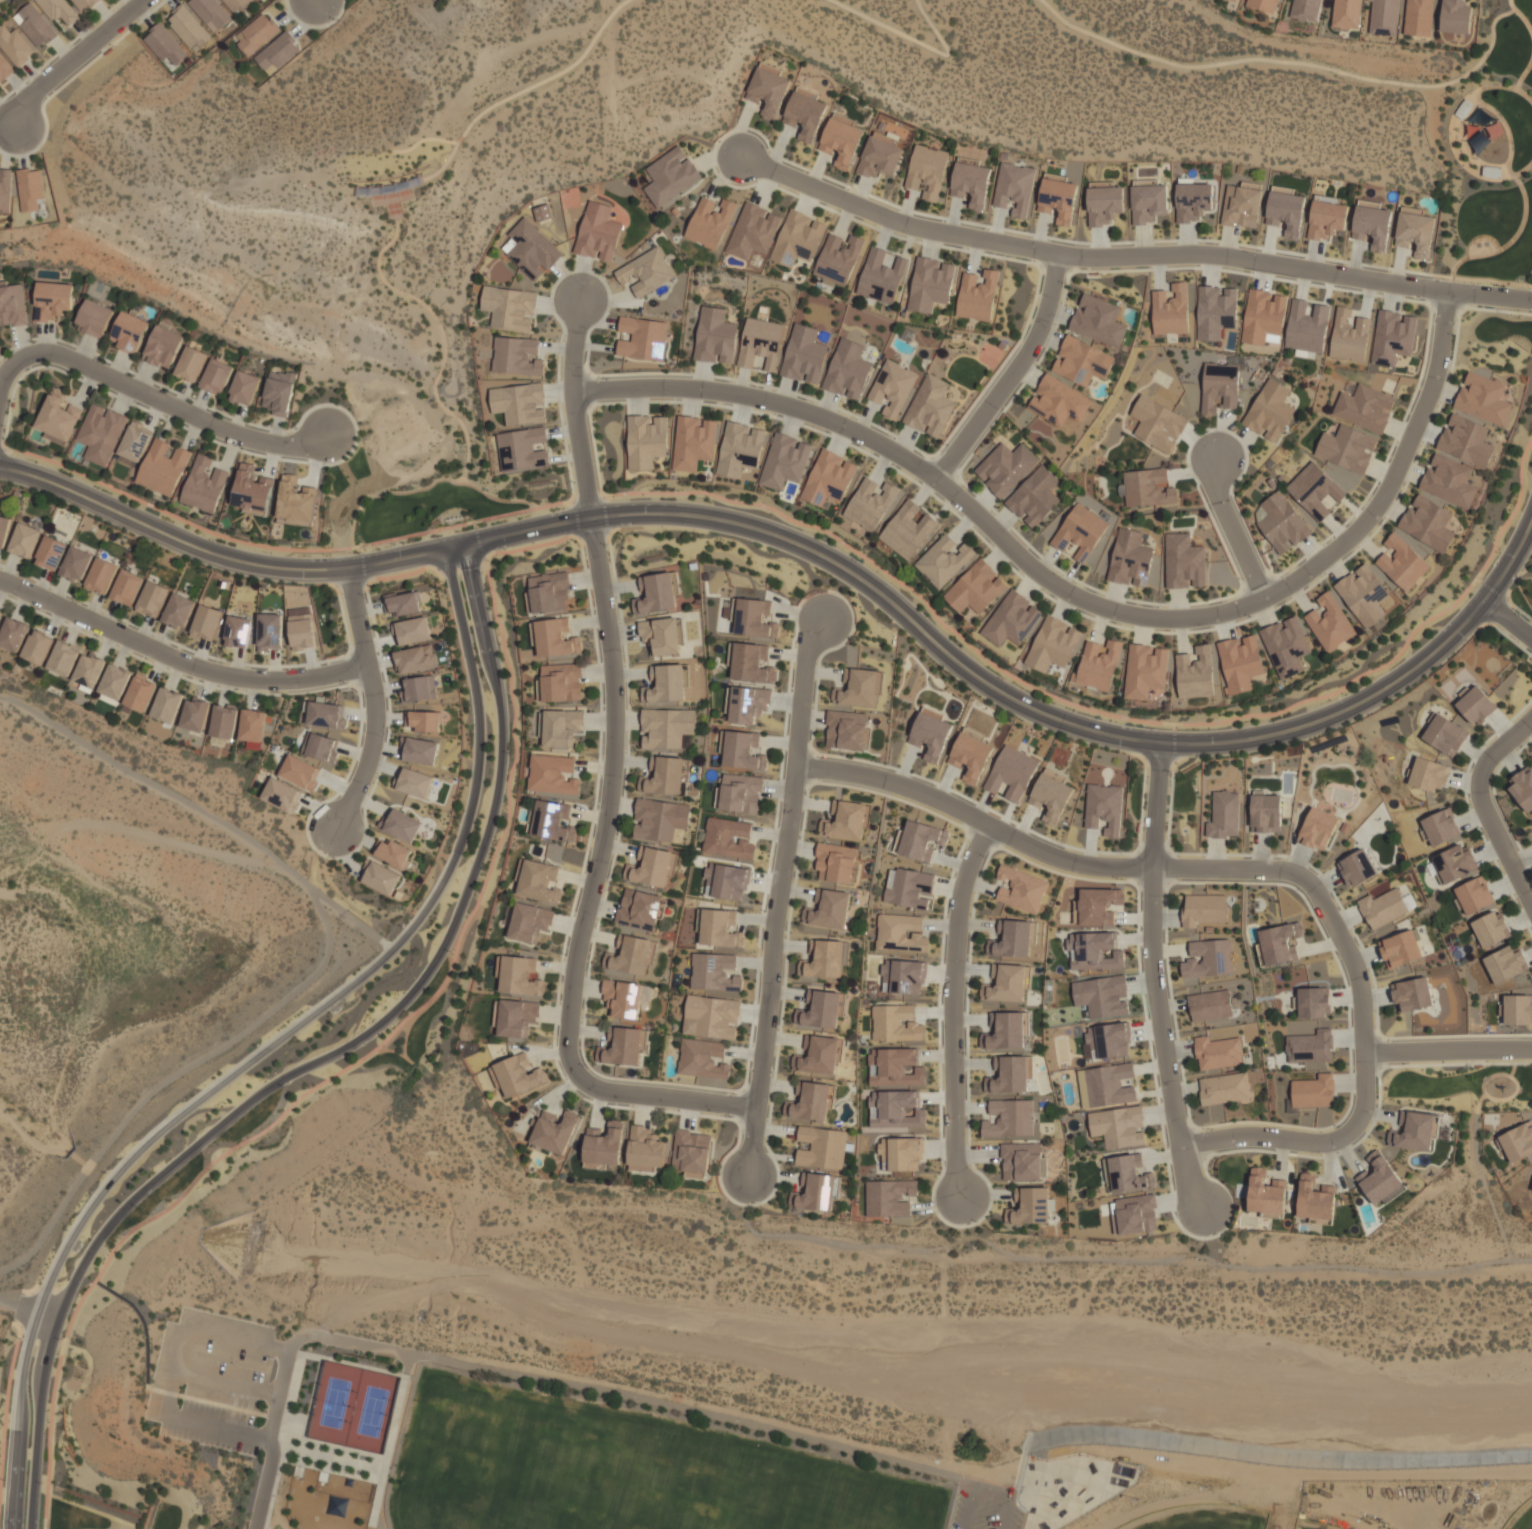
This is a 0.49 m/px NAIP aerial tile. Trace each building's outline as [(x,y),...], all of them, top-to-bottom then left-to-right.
[(52,20),(37,0),(67,0),(80,16),(69,25),(61,16),(56,20),(54,18),(52,20)] [(82,10),(74,0),(99,0),(91,7),(89,5),(82,10)] [(189,2),(192,0),(217,0),(231,17),(213,32),(189,2)] [(234,13),(224,0),(254,0),(251,3),(251,4),(240,13),(237,10),(234,13)] [(1246,5),(1248,0),(1278,0),(1274,14),(1246,5)] [(1291,17),(1295,0),(1321,0),(1316,22),(1307,20),(1307,21),(1291,17)] [(1333,26),(1336,0),(1362,0),(1358,29),(1349,28),(1333,26)] [(1368,1),(1368,0),(1400,0),(1396,36),(1370,33),(1373,1),(1368,1)] [(1405,34),(1408,0),(1435,0),(1431,37),(1405,34)] [(1441,31),(1445,0),(1463,0),(1463,1),(1468,2),(1467,6),(1472,7),(1469,34),(1441,31)] [(14,17),(32,2),(58,34),(48,43),(45,40),(38,46),(14,17)] [(171,25),(173,23),(170,19),(175,15),(172,12),(183,3),(211,37),(200,47),(196,43),(190,48),(171,25)] [(249,56),(238,43),(241,41),(237,35),(264,13),(270,20),(273,18),(282,29),(249,56)] [(144,39),(152,33),(150,31),(160,22),(187,55),(170,69),(165,63),(169,59),(167,56),(162,61),(144,39)] [(19,67),(0,44),(0,26),(2,25),(2,26),(5,24),(12,33),(17,29),(35,50),(27,56),(29,58),(19,67)] [(255,57),(287,30),(296,40),(293,43),(300,50),(270,75),(255,57)] [(3,79),(0,82),(0,52),(15,70),(4,80),(3,79)] [(745,98),(758,66),(793,80),(779,114),(781,114),(778,122),(772,119),(771,120),(762,116),(763,115),(760,114),(763,109),(765,110),(769,100),(761,97),(758,103),(745,98)] [(783,121),(795,90),(830,105),(816,138),(815,138),(812,144),(798,138),(800,132),(803,133),(805,127),(804,125),(804,123),(799,121),(796,127),(783,121)] [(819,149),(832,117),(866,131),(849,171),(847,170),(847,171),(837,167),(838,166),(834,165),(837,160),(838,160),(841,154),(840,152),(840,150),(835,148),(832,154),(819,149)] [(856,172),(871,135),(873,136),(875,132),(896,140),(894,144),(906,149),(895,177),(880,171),(877,177),(871,175),(870,177),(856,172)] [(905,186),(916,144),(929,147),(928,148),(938,151),(938,149),(951,153),(939,202),(923,198),(925,190),(928,191),(930,185),(926,184),(925,183),(924,182),(924,180),(924,178),(923,178),(920,190),(905,186)] [(659,209),(644,188),(655,181),(646,168),(678,145),(686,156),(680,160),(683,163),(689,158),(693,163),(694,163),(703,176),(659,209)] [(951,195),(957,161),(994,168),(986,212),(973,210),(974,209),(970,208),(971,201),(973,202),(974,195),(973,194),(972,192),(967,192),(966,198),(951,195)] [(993,205),(1001,162),(1014,164),(1014,166),(1024,167),(1024,166),(1039,169),(1037,177),(1036,177),(1032,202),(1033,202),(1030,219),(1026,218),(1026,219),(1017,218),(1017,217),(1012,216),(1014,207),(1017,208),(1018,202),(1015,202),(1014,201),(1013,200),(1012,199),(1012,197),(1012,196),(1010,196),(1009,199),(1010,199),(1009,208),(993,205)] [(17,170),(31,168),(31,170),(39,169),(39,170),(40,170),(44,198),(42,198),(43,203),(38,204),(38,210),(21,212),(19,197),(21,197),(17,170)] [(10,212),(0,212),(0,169),(12,169),(10,212)] [(1038,211),(1044,177),(1078,184),(1074,203),(1075,203),(1070,227),(1057,224),(1058,217),(1060,217),(1061,211),(1060,210),(1059,208),(1054,207),(1053,213),(1038,211)] [(1134,225),(1133,186),(1135,186),(1135,181),(1158,180),(1158,185),(1167,185),(1168,215),(1153,215),(1153,222),(1147,222),(1147,225),(1134,225)] [(1222,224),(1228,184),(1242,187),(1243,181),(1262,184),(1261,190),(1262,190),(1256,228),(1240,225),(1240,224),(1235,223),(1235,227),(1222,224)] [(1177,223),(1177,184),(1212,184),(1212,209),(1203,209),(1203,216),(1197,216),(1197,221),(1191,221),(1191,223),(1177,223)] [(1266,224),(1272,191),(1273,186),(1295,189),(1294,194),(1306,196),(1299,239),(1297,238),(1297,239),(1290,238),(1290,237),(1285,236),(1286,229),(1289,230),(1290,224),(1288,223),(1288,221),(1280,219),(1279,226),(1266,224)] [(1090,227),(1088,188),(1124,187),(1125,212),(1115,213),(1116,219),(1109,219),(1109,224),(1103,224),(1104,227),(1090,227)] [(686,236),(704,196),(717,202),(712,213),(714,214),(715,213),(716,212),(718,212),(720,212),(722,213),(725,208),(721,206),(725,198),(739,204),(731,222),(730,222),(718,250),(686,236)] [(574,252),(590,200),(613,207),(610,219),(624,224),(612,261),(600,257),(602,251),(598,250),(596,257),(589,255),(589,256),(574,252)] [(1308,239),(1314,200),(1349,205),(1345,231),(1336,229),(1335,235),(1329,234),(1328,239),(1322,238),(1321,241),(1308,239)] [(1352,238),(1358,205),(1359,205),(1360,200),(1381,203),(1380,209),(1392,211),(1385,253),(1383,253),(1375,252),(1371,251),(1373,243),(1375,244),(1376,238),(1374,237),(1374,235),(1366,234),(1365,240),(1352,238)] [(727,251),(748,201),(762,206),(762,207),(769,210),(766,217),(769,219),(772,212),(784,217),(769,254),(755,248),(750,260),(727,251)] [(537,222),(552,217),(547,203),(532,208),(537,222)] [(1396,245),(1401,212),(1402,212),(1403,207),(1424,210),(1423,215),(1436,217),(1429,260),(1425,259),(1425,260),(1417,259),(1417,258),(1414,258),(1415,251),(1418,251),(1419,245),(1418,244),(1417,242),(1410,241),(1409,248),(1396,245)] [(772,258),(792,208),(813,217),(810,225),(813,227),(816,219),(829,224),(813,262),(799,256),(794,268),(772,258)] [(524,216),(564,253),(548,270),(542,264),(540,266),(545,271),(536,281),(507,254),(517,243),(507,234),(524,216)] [(815,274),(832,233),(845,238),(840,250),(842,251),(843,249),(844,248),(846,248),(848,248),(850,249),(852,244),(849,242),(852,234),(867,240),(848,287),(837,282),(835,286),(825,282),(826,278),(815,274)] [(615,272),(659,245),(678,276),(640,298),(633,286),(643,280),(642,278),(638,280),(635,274),(630,277),(632,280),(624,284),(622,282),(621,282),(615,272)] [(858,293),(869,261),(868,261),(873,246),(888,251),(884,265),(885,266),(885,265),(894,268),(894,269),(895,269),(899,256),(910,260),(895,305),(858,293)] [(909,309),(919,256),(934,259),(934,260),(942,261),(940,269),(943,270),(944,262),(958,265),(951,304),(936,301),(934,313),(909,309)] [(958,315),(965,272),(980,275),(978,287),(979,287),(980,283),(987,284),(988,278),(984,278),(986,269),(1002,272),(993,321),(958,315)] [(27,323),(21,284),(4,286),(3,281),(0,282),(0,327),(27,323)] [(54,323),(55,315),(63,316),(63,310),(72,311),(73,284),(36,282),(34,322),(54,323)] [(1155,334),(1153,291),(1166,290),(1167,298),(1168,298),(1168,303),(1170,302),(1170,301),(1172,299),(1174,298),(1177,297),(1177,292),(1173,292),(1173,283),(1177,283),(1177,282),(1187,282),(1189,333),(1177,333),(1177,332),(1168,333),(1168,334),(1155,334)] [(484,285),(538,292),(535,315),(526,314),(526,317),(533,318),(531,331),(492,326),(494,311),(481,310),(484,285)] [(1199,340),(1200,286),(1215,286),(1215,287),(1221,287),(1221,295),(1226,295),(1226,288),(1238,288),(1237,328),(1223,328),(1223,341),(1199,340)] [(1242,342),(1251,288),(1266,290),(1266,292),(1272,293),(1270,300),(1275,301),(1276,294),(1288,296),(1281,335),(1267,333),(1265,346),(1242,342)] [(1085,293),(1121,306),(1116,320),(1129,325),(1120,348),(1070,329),(1075,314),(1076,315),(1079,308),(1086,310),(1087,308),(1081,305),(1085,293)] [(102,338),(114,310),(86,298),(75,326),(102,338)] [(1286,347),(1294,298),(1307,300),(1305,315),(1315,317),(1317,304),(1331,306),(1323,353),(1286,347)] [(703,305),(727,309),(725,322),(740,324),(734,363),(720,361),(722,354),(718,354),(717,362),(710,361),(694,359),(703,305)] [(1330,357),(1339,305),(1349,307),(1349,308),(1353,309),(1351,317),(1348,317),(1347,323),(1351,324),(1354,325),(1354,328),(1356,329),(1358,316),(1371,318),(1364,362),(1330,357)] [(1372,363),(1380,309),(1395,311),(1395,313),(1401,314),(1400,321),(1405,322),(1406,315),(1418,317),(1411,356),(1396,354),(1394,367),(1372,363)] [(149,322),(122,311),(110,339),(118,342),(116,347),(136,354),(149,322)] [(622,316),(671,322),(666,360),(618,354),(619,349),(621,339),(633,341),(634,333),(620,331),(622,316)] [(738,365),(748,317),(787,325),(777,372),(765,370),(768,357),(756,354),(753,368),(738,365)] [(168,329),(169,325),(159,320),(142,358),(170,370),(184,336),(168,329)] [(796,322),(820,329),(816,342),(831,346),(819,384),(806,380),(808,373),(805,372),(803,380),(796,378),(795,379),(780,374),(796,322)] [(1053,370),(1059,358),(1065,361),(1067,358),(1060,355),(1063,349),(1062,348),(1069,334),(1117,358),(1106,380),(1094,374),(1088,387),(1053,370)] [(496,336),(539,339),(538,354),(526,353),(526,355),(531,355),(530,362),(536,363),(536,359),(545,360),(544,375),(493,371),(496,336)] [(842,337),(866,346),(861,358),(875,363),(861,400),(847,395),(850,389),(847,388),(844,395),(837,392),(836,393),(822,387),(827,374),(828,374),(842,337)] [(209,354),(187,345),(174,374),(196,383),(209,354)] [(201,387),(224,394),(233,365),(209,358),(201,387)] [(898,420),(883,413),(887,405),(890,406),(893,401),(890,400),(888,397),(888,394),(887,393),(881,404),(868,398),(888,358),(899,364),(899,365),(907,370),(908,368),(920,374),(898,420)] [(1203,415),(1206,362),(1219,363),(1219,364),(1228,365),(1228,364),(1240,365),(1237,409),(1221,408),(1221,404),(1225,404),(1225,396),(1223,395),(1223,400),(1215,400),(1215,405),(1217,405),(1216,415),(1213,415),(1203,415)] [(229,398),(250,406),(261,378),(239,370),(229,398)] [(296,375),(269,370),(262,407),(272,409),(271,415),(287,418),(296,375)] [(1470,371),(1507,385),(1502,399),(1514,404),(1505,427),(1455,408),(1460,393),(1461,393),(1463,387),(1471,390),(1473,386),(1466,383),(1470,371)] [(1029,407),(1036,396),(1042,399),(1043,396),(1037,392),(1040,386),(1048,372),(1094,401),(1081,422),(1071,416),(1063,428),(1029,407)] [(903,421),(929,373),(951,384),(945,396),(958,403),(939,438),(927,432),(930,426),(927,424),(923,431),(918,428),(917,429),(903,421)] [(1243,424),(1271,378),(1291,390),(1285,401),(1296,408),(1275,443),(1268,439),(1269,438),(1266,436),(1269,430),(1266,428),(1262,434),(1262,433),(1261,435),(1243,424)] [(490,389),(543,382),(546,404),(538,406),(538,409),(545,408),(547,421),(508,426),(506,411),(493,413),(490,389)] [(1332,414),(1342,391),(1354,396),(1360,383),(1396,398),(1391,410),(1385,408),(1383,411),(1390,414),(1387,421),(1388,421),(1382,436),(1332,414)] [(45,437),(67,446),(83,409),(65,402),(68,393),(53,387),(36,427),(47,432),(45,437)] [(1143,394),(1189,420),(1181,434),(1180,434),(1177,440),(1170,436),(1168,438),(1174,442),(1168,453),(1134,434),(1142,421),(1130,415),(1143,394)] [(107,467),(127,417),(91,403),(77,440),(89,445),(84,458),(107,467)] [(1438,448),(1444,433),(1445,434),(1447,427),(1455,431),(1456,427),(1450,425),(1455,413),(1491,428),(1485,442),(1497,447),(1487,469),(1438,448)] [(631,470),(629,416),(645,415),(645,416),(652,416),(652,424),(655,424),(655,417),(668,417),(669,456),(655,457),(655,469),(631,470)] [(674,469),(680,415),(695,417),(695,418),(702,418),(701,427),(705,427),(705,420),(718,421),(714,461),(700,459),(699,472),(674,469)] [(118,453),(140,463),(154,430),(133,420),(118,453)] [(717,474),(729,420),(744,424),(744,425),(751,426),(749,434),(753,435),(754,428),(767,431),(758,470),(744,466),(742,479),(717,474)] [(1315,455),(1325,432),(1336,437),(1342,424),(1378,439),(1372,451),(1366,449),(1365,452),(1372,455),(1369,461),(1370,462),(1364,476),(1315,455)] [(497,434),(546,427),(548,442),(534,444),(535,451),(548,450),(550,465),(503,472),(497,434)] [(760,483),(778,431),(793,436),(792,437),(799,439),(796,447),(799,448),(802,441),(814,446),(801,483),(788,479),(784,491),(760,483)] [(137,481),(157,438),(170,444),(165,455),(173,459),(179,446),(192,452),(172,497),(137,481)] [(1003,500),(991,488),(987,483),(992,478),(990,475),(985,480),(976,471),(1003,442),(1014,453),(1023,443),(1041,460),(1003,500)] [(802,497),(824,448),(839,454),(839,455),(845,458),(842,466),(844,467),(847,460),(860,466),(844,502),(830,496),(824,507),(802,497)] [(229,471),(211,466),(214,458),(198,453),(182,503),(216,513),(229,471)] [(1437,453),(1474,468),(1468,482),(1480,487),(1470,510),(1420,489),(1426,473),(1427,474),(1430,468),(1437,471),(1439,467),(1432,465),(1437,453)] [(275,478),(257,475),(258,465),(241,461),(233,505),(243,507),(242,512),(267,517),(275,478)] [(1286,488),(1314,461),(1347,495),(1339,502),(1330,492),(1321,501),(1331,512),(1320,523),(1286,488)] [(1005,503),(1044,463),(1063,481),(1053,490),(1064,501),(1035,530),(1025,520),(1030,514),(1028,513),(1023,518),(1017,513),(1016,514),(1005,503)] [(1123,473),(1166,469),(1168,482),(1156,483),(1156,485),(1160,486),(1162,489),(1162,492),(1168,491),(1167,488),(1175,487),(1177,503),(1148,506),(1148,504),(1139,505),(1139,507),(1127,508),(1125,495),(1120,496),(1119,484),(1124,484),(1123,473)] [(275,530),(283,476),(298,478),(305,479),(304,487),(308,487),(308,481),(321,482),(316,522),(311,522),(310,526),(304,525),(304,521),(301,520),(299,533),(275,530)] [(845,514),(867,477),(880,484),(873,495),(875,495),(876,494),(878,494),(879,493),(881,494),(883,495),(886,491),(883,489),(888,481),(902,489),(892,506),(891,505),(875,532),(864,526),(864,525),(856,520),(855,521),(845,514)] [(1281,554),(1258,523),(1269,515),(1261,504),(1280,490),(1312,533),(1301,541),(1300,540),(1294,545),(1290,539),(1287,541),(1291,547),(1281,554)] [(1421,494),(1453,514),(1446,526),(1457,533),(1444,554),(1399,526),(1407,513),(1408,513),(1411,508),(1418,512),(1420,508),(1414,505),(1421,494)] [(880,538),(910,498),(923,508),(914,520),(920,524),(927,514),(939,523),(911,561),(880,538)] [(1051,543),(1079,502),(1111,523),(1083,564),(1075,558),(1082,547),(1073,540),(1065,552),(1051,543)] [(11,518),(0,516),(0,549),(4,550),(11,518)] [(32,558),(40,528),(17,522),(9,553),(32,558)] [(1108,580),(1121,527),(1143,532),(1140,545),(1155,548),(1146,587),(1134,584),(1136,577),(1132,576),(1131,581),(1130,580),(1129,584),(1122,582),(1122,583),(1108,580)] [(1377,563),(1386,552),(1396,561),(1397,559),(1396,558),(1395,556),(1396,554),(1399,551),(1394,547),(1391,549),(1385,544),(1390,539),(1389,538),(1394,532),(1432,566),(1424,576),(1422,575),(1416,582),(1417,583),(1409,592),(1377,563)] [(1168,588),(1167,534),(1190,533),(1190,547),(1205,546),(1206,586),(1194,586),(1194,579),(1189,579),(1189,587),(1183,587),(1183,588),(1168,588)] [(56,572),(68,544),(45,534),(34,563),(56,572)] [(916,564),(946,534),(957,544),(949,552),(950,553),(953,552),(956,553),(958,556),(962,551),(960,549),(967,542),(978,553),(941,590),(932,580),(926,573),(925,574),(916,564)] [(93,553),(70,546),(60,576),(83,583),(93,553)] [(85,587),(99,557),(120,567),(107,595),(99,591),(99,590),(96,589),(94,592),(85,587)] [(944,596),(982,557),(994,568),(993,569),(998,574),(993,580),(995,582),(1000,577),(1009,587),(982,615),(971,604),(962,614),(944,596)] [(1335,586),(1347,576),(1348,577),(1353,573),(1358,579),(1361,577),(1357,571),(1367,563),(1391,595),(1380,603),(1387,613),(1367,628),(1335,586)] [(110,597),(132,607),(144,578),(122,568),(110,597)] [(528,577),(533,613),(571,608),(566,572),(528,577)] [(677,608),(672,572),(638,577),(641,596),(639,597),(641,613),(677,608)] [(157,620),(171,589),(149,579),(135,610),(157,620)] [(982,633),(1013,589),(1032,602),(1027,609),(1030,611),(1034,605),(1045,613),(1022,645),(1010,636),(1002,647),(982,633)] [(416,591),(421,611),(398,616),(397,611),(386,613),(383,598),(416,591)] [(1329,653),(1306,617),(1317,609),(1324,619),(1326,618),(1326,614),(1328,611),(1330,610),(1326,605),(1323,607),(1318,600),(1321,598),(1321,597),(1331,591),(1359,634),(1348,641),(1347,640),(1340,645),(1340,646),(1329,653)] [(161,621),(182,631),(196,602),(175,592),(161,621)] [(735,635),(778,638),(779,621),(770,620),(771,601),(737,598),(735,635)] [(190,632),(200,603),(222,612),(212,642),(190,632)] [(286,609),(291,650),(315,647),(310,607),(286,609)] [(258,613),(256,651),(268,651),(269,647),(280,648),(281,615),(258,613)] [(1026,663),(1049,613),(1063,620),(1063,621),(1070,625),(1067,631),(1069,633),(1072,627),(1083,632),(1066,668),(1054,662),(1049,674),(1026,663)] [(223,644),(247,648),(252,619),(229,615),(223,644)] [(30,625),(8,616),(0,635),(0,645),(18,653),(30,625)] [(394,623),(400,645),(431,638),(425,616),(394,623)] [(1283,680),(1261,631),(1275,624),(1275,625),(1282,622),(1285,629),(1288,628),(1286,622),(1297,616),(1313,652),(1300,658),(1305,670),(1283,680)] [(536,622),(569,617),(571,631),(564,632),(565,638),(567,639),(568,641),(572,640),(571,638),(581,636),(583,651),(540,657),(539,645),(534,645),(531,623),(536,623),(536,622)] [(638,621),(640,640),(652,638),(654,657),(681,654),(677,617),(638,621)] [(55,638),(33,629),(21,656),(43,666),(55,638)] [(1232,695),(1219,643),(1234,639),(1240,638),(1242,646),(1246,645),(1244,638),(1256,635),(1266,673),(1252,677),(1255,689),(1232,695)] [(48,669),(71,677),(80,647),(57,639),(48,669)] [(1072,681),(1075,672),(1080,674),(1089,641),(1103,644),(1100,656),(1102,657),(1102,655),(1104,654),(1106,653),(1110,654),(1111,649),(1108,648),(1110,639),(1114,640),(1114,639),(1124,642),(1111,692),(1072,681)] [(732,679),(776,682),(777,667),(767,666),(768,645),(734,643),(732,679)] [(394,652),(402,674),(438,666),(431,644),(394,652)] [(1126,698),(1131,644),(1147,645),(1147,646),(1153,646),(1152,655),(1157,655),(1158,648),(1169,649),(1165,689),(1150,687),(1149,700),(1126,698)] [(1215,696),(1203,697),(1202,696),(1193,696),(1193,697),(1181,698),(1178,655),(1190,654),(1191,661),(1192,661),(1193,666),(1195,665),(1195,663),(1195,661),(1198,660),(1202,660),(1201,655),(1197,655),(1197,646),(1201,646),(1201,645),(1211,644),(1215,696)] [(91,694),(107,660),(85,651),(72,679),(81,683),(78,688),(91,694)] [(121,701),(131,671),(109,663),(98,693),(121,701)] [(541,665),(542,701),(581,700),(580,663),(541,665)] [(649,702),(686,701),(685,665),(653,665),(653,688),(649,688),(649,702)] [(838,705),(876,707),(878,670),(851,669),(850,690),(839,690),(838,705)] [(123,704),(145,713),(158,683),(136,674),(123,704)] [(405,677),(407,701),(437,699),(435,676),(405,677)] [(1455,704),(1477,727),(1498,708),(1477,684),(1455,704)] [(173,724),(184,694),(162,686),(150,715),(173,724)] [(755,724),(755,717),(767,718),(769,688),(731,686),(729,723),(755,724)] [(211,702),(196,698),(195,701),(187,699),(180,727),(203,733),(211,702)] [(308,726),(343,728),(344,698),(335,698),(335,703),(308,702),(308,726)] [(238,705),(227,704),(227,705),(214,704),(211,736),(235,739),(238,705)] [(908,744),(926,750),(923,760),(939,765),(953,724),(939,719),(941,714),(920,707),(908,744)] [(264,742),(266,711),(242,709),(240,740),(264,742)] [(683,749),(683,734),(696,734),(696,709),(642,709),(642,731),(651,731),(651,736),(643,736),(643,749),(683,749)] [(574,747),(574,732),(583,732),(583,710),(544,710),(543,747),(574,747)] [(866,750),(868,713),(828,710),(826,748),(866,750)] [(441,730),(440,711),(410,712),(411,731),(441,730)] [(1469,731),(1435,714),(1421,740),(1455,758),(1469,731)] [(724,767),(767,769),(767,754),(759,754),(760,732),(725,731),(724,767)] [(335,763),(339,751),(335,750),(338,740),(313,732),(306,755),(335,763)] [(994,745),(960,732),(948,763),(966,770),(961,781),(977,787),(994,745)] [(437,764),(439,739),(406,737),(404,762),(437,764)] [(1019,804),(1039,760),(1004,744),(983,789),(997,795),(1003,783),(1010,786),(1004,797),(1019,804)] [(314,790),(317,780),(315,779),(320,767),(287,755),(279,778),(314,790)] [(579,794),(580,780),(565,779),(565,772),(574,773),(574,757),(530,755),(528,791),(579,794)] [(1452,767),(1417,755),(1408,784),(1434,792),(1437,784),(1445,787),(1452,767)] [(652,756),(685,758),(682,795),(639,791),(641,775),(649,776),(649,778),(654,779),(655,777),(657,776),(658,771),(651,770),(652,756)] [(1529,814),(1531,811),(1531,770),(1528,765),(1505,785),(1529,814)] [(428,798),(434,775),(403,768),(397,791),(428,798)] [(1063,777),(1043,768),(1028,802),(1045,810),(1041,820),(1056,827),(1074,788),(1061,782),(1063,777)] [(758,814),(762,777),(723,773),(719,810),(758,814)] [(261,799),(294,812),(302,790),(270,777),(261,799)] [(1085,828),(1099,829),(1099,821),(1105,821),(1105,837),(1120,838),(1122,786),(1087,785),(1085,828)] [(1281,831),(1281,795),(1261,795),(1261,791),(1251,791),(1252,831),(1281,831)] [(1239,836),(1227,836),(1227,838),(1214,838),(1214,837),(1207,837),(1207,822),(1214,822),(1214,792),(1232,792),(1232,793),(1239,793),(1239,836)] [(633,838),(674,842),(675,828),(688,829),(691,803),(637,798),(633,838)] [(531,836),(575,842),(578,826),(567,824),(570,805),(536,800),(531,836)] [(862,840),(867,804),(840,800),(837,821),(821,818),(819,834),(862,840)] [(1300,835),(1304,837),(1302,843),(1325,852),(1340,818),(1312,806),(1300,835)] [(423,822),(393,808),(384,830),(413,843),(423,822)] [(1420,820),(1424,829),(1420,831),(1424,842),(1429,839),(1432,847),(1461,835),(1450,808),(1420,820)] [(752,822),(708,815),(702,852),(753,860),(756,845),(749,844),(752,822)] [(949,830),(907,820),(903,835),(898,834),(893,853),(930,862),(934,845),(945,848),(949,830)] [(371,856),(405,867),(411,849),(378,837),(371,856)] [(853,884),(857,847),(819,843),(815,880),(853,884)] [(1477,870),(1466,843),(1432,857),(1444,884),(1477,870)] [(667,887),(672,850),(641,846),(639,865),(629,864),(626,881),(667,887)] [(1378,874),(1364,848),(1340,861),(1345,869),(1340,871),(1351,889),(1378,874)] [(516,895),(559,905),(563,890),(553,888),(558,866),(525,858),(516,895)] [(362,882),(391,896),(401,875),(372,860),(362,882)] [(745,900),(748,869),(707,864),(704,895),(745,900)] [(1038,914),(1049,880),(1000,865),(996,879),(1005,881),(1006,879),(1011,880),(1009,888),(1001,886),(996,901),(1038,914)] [(883,902),(927,910),(929,899),(920,898),(920,893),(932,895),(935,875),(890,867),(883,902)] [(1494,904),(1485,876),(1455,886),(1464,914),(1494,904)] [(616,923),(654,932),(663,896),(625,886),(616,923)] [(1371,930),(1409,912),(1397,887),(1373,899),(1370,894),(1357,900),(1371,930)] [(846,928),(850,892),(823,889),(821,908),(804,907),(803,924),(846,928)] [(1080,925),(1114,925),(1114,910),(1109,910),(1109,904),(1124,904),(1124,889),(1079,889),(1080,925)] [(1228,895),(1182,895),(1182,923),(1228,923),(1228,895)] [(508,938),(537,944),(540,930),(550,932),(554,910),(516,902),(508,938)] [(700,945),(744,947),(745,931),(735,930),(736,910),(702,909),(700,945)] [(1483,950),(1512,936),(1499,909),(1471,923),(1483,950)] [(876,950),(928,951),(928,937),(922,937),(922,916),(877,914),(876,950)] [(1030,957),(1031,921),(999,920),(998,940),(994,939),(994,956),(1030,957)] [(1261,967),(1298,960),(1294,938),(1304,936),(1301,922),(1260,930),(1262,941),(1256,943),(1261,967)] [(1378,940),(1387,968),(1423,958),(1414,929),(1378,940)] [(645,976),(653,940),(620,933),(615,952),(606,950),(602,967),(645,976)] [(1190,941),(1191,962),(1182,963),(1183,978),(1234,975),(1232,939),(1190,941)] [(842,977),(843,941),(811,940),(810,960),(799,960),(798,976),(842,977)] [(1515,943),(1483,958),(1495,985),(1528,970),(1515,943)] [(691,989),(742,990),(742,973),(736,973),(736,954),(692,954),(691,989)] [(544,995),(544,978),(535,978),(536,958),(502,956),(500,993),(544,995)] [(987,1000),(1026,1001),(1027,966),(998,964),(997,987),(987,987),(987,1000)] [(1072,983),(1128,975),(1130,990),(1128,990),(1129,996),(1122,997),(1123,1002),(1130,1001),(1131,1013),(1091,1019),(1089,1004),(1076,1006),(1072,983)] [(1433,1005),(1427,977),(1391,985),(1398,1014),(1433,1005)] [(612,1018),(639,1020),(642,983),(604,980),(602,1002),(613,1003),(612,1018)] [(1298,988),(1299,1018),(1330,1017),(1329,987),(1298,988)] [(799,1025),(838,1028),(839,1016),(843,1016),(845,992),(807,989),(805,1009),(800,1009),(799,1025)] [(1188,995),(1191,1022),(1234,1016),(1230,989),(1188,995)] [(688,994),(742,1001),(740,1016),(739,1016),(738,1023),(730,1022),(730,1026),(737,1027),(735,1040),(696,1035),(698,1020),(685,1018),(688,994)] [(1531,1024),(1531,995),(1504,995),(1504,1024),(1531,1024)] [(528,1037),(529,1023),(538,1024),(539,1000),(500,999),(499,1037),(528,1037)] [(915,1005),(873,1004),(872,1040),(924,1041),(924,1025),(915,1024),(915,1005)] [(989,1048),(1024,1048),(1023,1012),(988,1013),(989,1048)] [(1127,1021),(1086,1028),(1091,1061),(1133,1054),(1127,1021)] [(641,1064),(642,1028),(608,1027),(608,1040),(613,1040),(613,1049),(604,1049),(603,1063),(641,1064)] [(1332,1063),(1332,1029),(1317,1029),(1317,1035),(1286,1035),(1286,1063),(1332,1063)] [(835,1073),(836,1061),(842,1062),(843,1037),(810,1036),(810,1055),(794,1054),(794,1062),(799,1062),(798,1072),(835,1073)] [(1240,1041),(1212,1043),(1211,1036),(1195,1037),(1197,1067),(1242,1063),(1240,1041)] [(682,1038),(726,1043),(725,1057),(712,1056),(712,1058),(714,1059),(715,1060),(716,1061),(716,1062),(715,1066),(721,1067),(721,1063),(731,1064),(729,1080),(678,1074),(679,1061),(680,1061),(682,1051),(680,1051),(682,1038)] [(877,1049),(877,1075),(870,1075),(870,1085),(909,1085),(909,1088),(926,1088),(925,1067),(914,1067),(914,1074),(904,1074),(904,1066),(918,1066),(918,1048),(877,1049)] [(494,1064),(507,1098),(549,1083),(542,1066),(531,1070),(525,1052),(494,1064)] [(993,1093),(1018,1092),(1019,1096),(1029,1095),(1027,1055),(992,1057),(993,1093)] [(1085,1070),(1133,1063),(1135,1077),(1120,1079),(1121,1088),(1135,1086),(1137,1101),(1091,1108),(1085,1070)] [(1292,1107),(1334,1106),(1333,1073),(1318,1073),(1318,1080),(1291,1080),(1292,1107)] [(1202,1104),(1250,1100),(1248,1074),(1200,1078),(1202,1104)] [(790,1117),(828,1121),(832,1084),(797,1081),(795,1101),(786,1100),(785,1108),(791,1108),(790,1117)] [(870,1128),(925,1127),(925,1109),(919,1109),(919,1091),(868,1092),(868,1106),(880,1106),(880,1119),(870,1119),(870,1128)] [(982,1136),(1038,1135),(1038,1100),(988,1101),(989,1115),(997,1115),(998,1121),(982,1122),(982,1136)] [(1089,1113),(1141,1105),(1145,1127),(1137,1128),(1137,1133),(1143,1132),(1145,1144),(1107,1150),(1105,1135),(1092,1137),(1089,1113)] [(530,1143),(565,1156),(581,1114),(566,1109),(560,1124),(554,1122),(557,1115),(542,1110),(530,1143)] [(1392,1146),(1431,1151),(1436,1115),(1408,1111),(1405,1133),(1394,1132),(1392,1146)] [(623,1120),(609,1119),(608,1134),(601,1134),(601,1129),(586,1128),(584,1162),(621,1164),(623,1120)] [(1498,1135),(1510,1163),(1531,1153),(1531,1121),(1498,1135)] [(800,1125),(849,1131),(844,1170),(796,1164),(798,1149),(811,1150),(812,1142),(798,1141),(800,1125)] [(666,1138),(651,1137),(652,1126),(630,1126),(629,1170),(655,1171),(655,1167),(665,1167),(666,1138)] [(709,1173),(711,1133),(675,1131),(672,1170),(709,1173)] [(889,1171),(922,1171),(921,1137),(879,1138),(880,1162),(888,1162),(889,1171)] [(1003,1180),(1046,1180),(1045,1157),(1041,1157),(1041,1143),(1000,1143),(1000,1158),(1003,1158),(1003,1180)] [(1375,1207),(1405,1188),(1380,1148),(1365,1158),(1371,1167),(1356,1177),(1375,1207)] [(1109,1157),(1112,1192),(1156,1188),(1154,1172),(1143,1173),(1141,1154),(1109,1157)] [(1249,1211),(1260,1212),(1260,1218),(1284,1219),(1286,1180),(1271,1179),(1271,1184),(1265,1184),(1266,1168),(1251,1167),(1249,1211)] [(835,1211),(837,1175),(803,1173),(802,1192),(793,1192),(792,1208),(835,1211)] [(1298,1217),(1310,1218),(1309,1223),(1334,1224),(1335,1185),(1321,1185),(1321,1191),(1314,1191),(1315,1174),(1300,1173),(1298,1217)] [(865,1181),(866,1217),(910,1216),(909,1198),(918,1198),(917,1180),(865,1181)] [(1048,1187),(1013,1188),(1013,1224),(1048,1223),(1048,1187)] [(1115,1199),(1120,1235),(1158,1229),(1154,1194),(1115,1199)]
